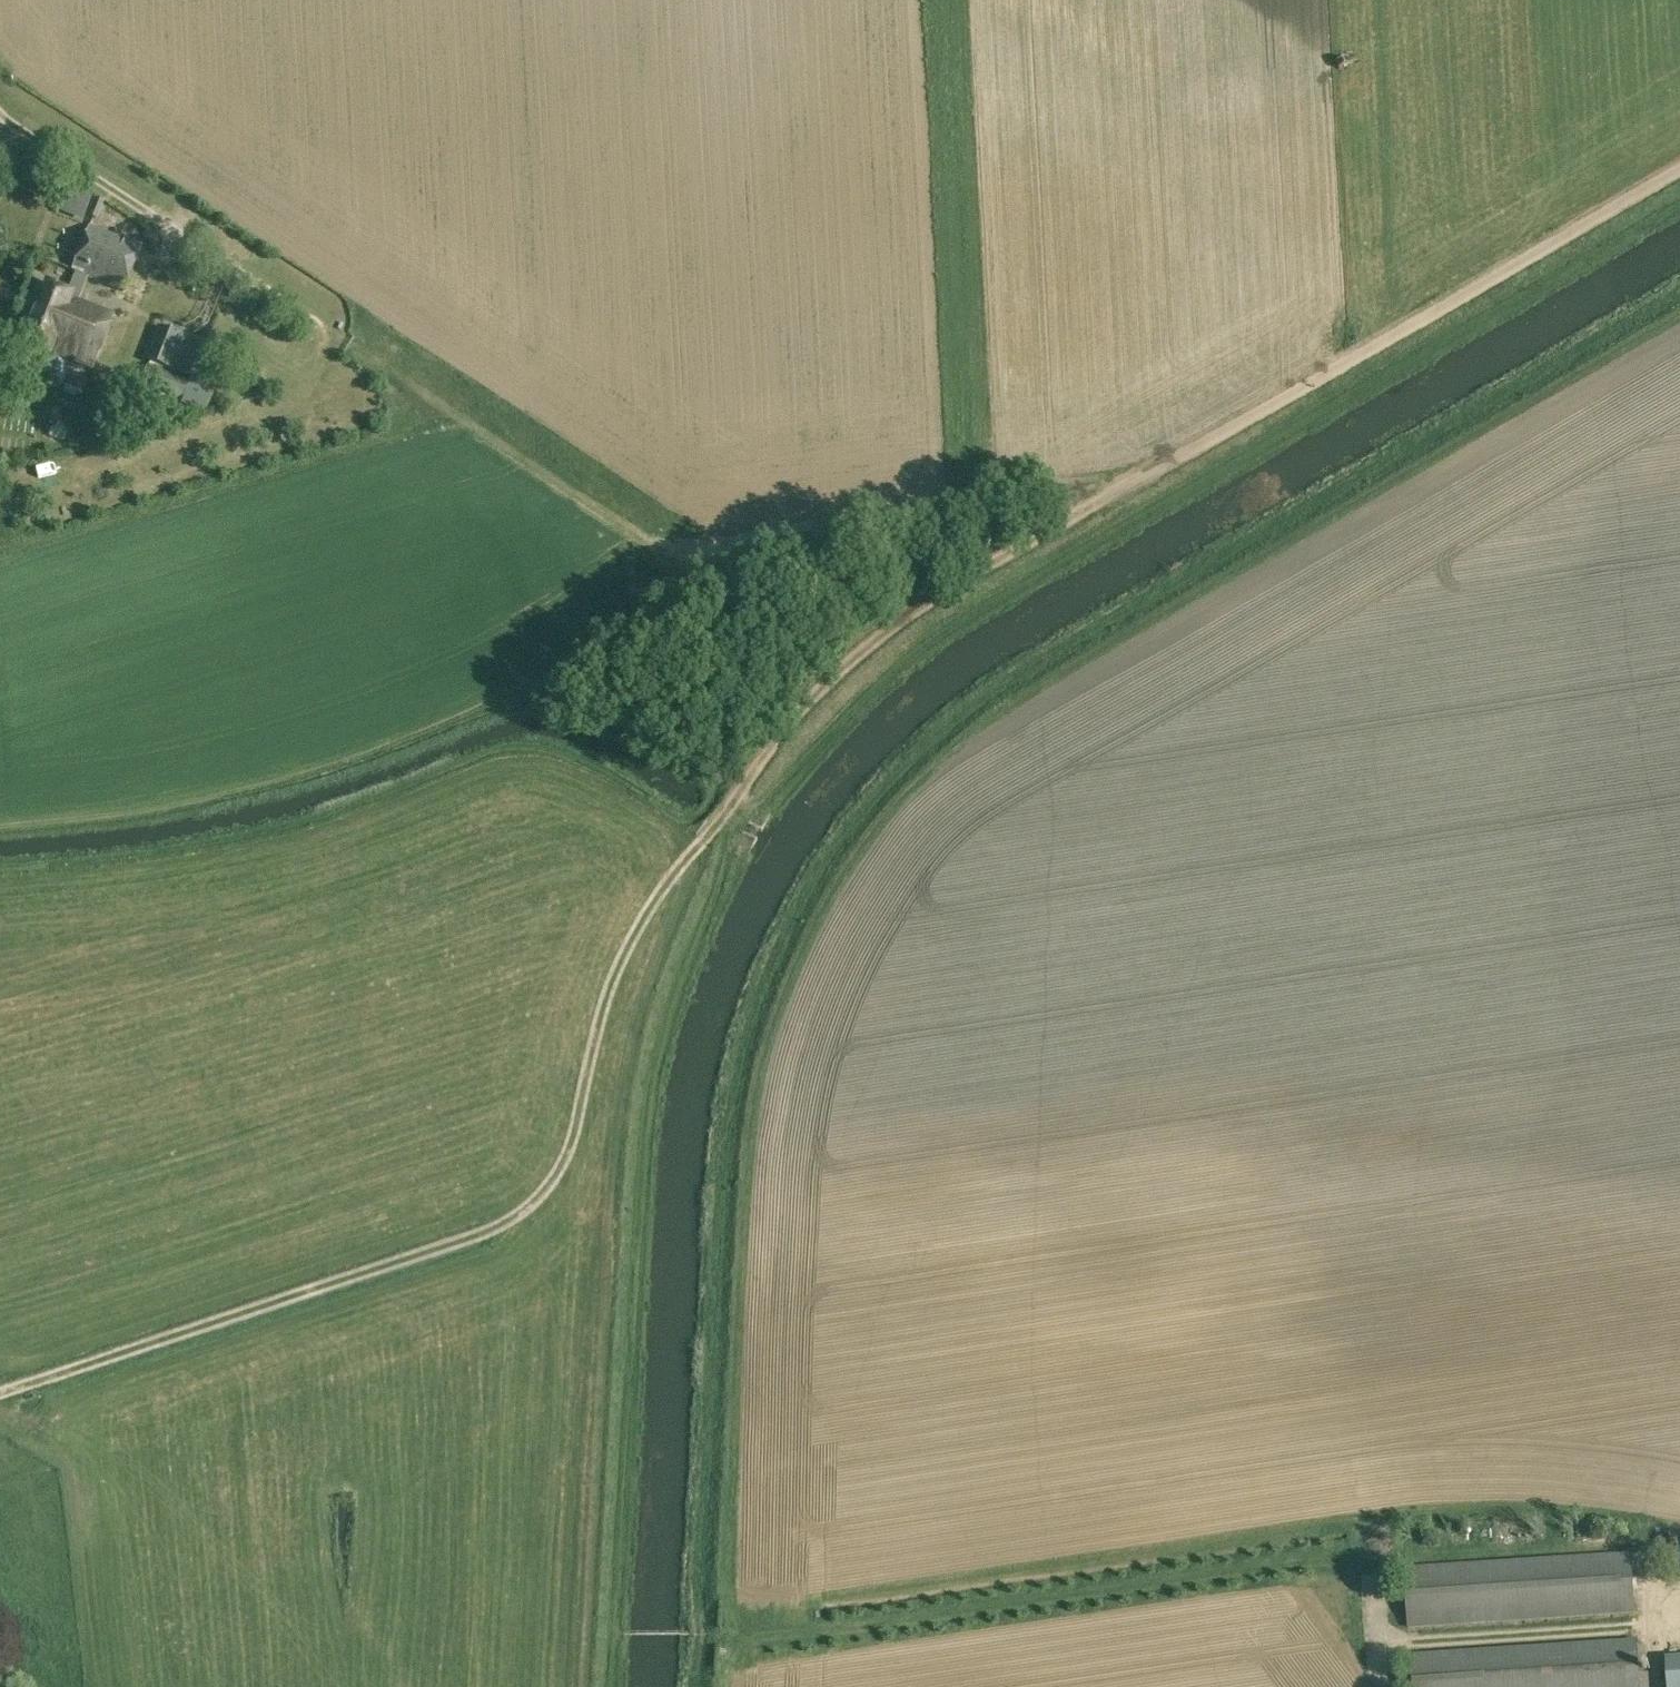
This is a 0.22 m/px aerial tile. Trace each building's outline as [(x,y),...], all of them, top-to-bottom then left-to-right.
[(71,270),(124,291),(141,247),(89,225),(71,270)] [(51,351),(92,368),(114,314),(73,298),(74,295),(47,284),(22,345),(49,356),(51,351)] [(146,361),(190,377),(202,344),(188,339),(189,338),(159,327),(146,361)] [(138,388),(181,404),(190,381),(147,365),(138,388)] [(215,387),(193,379),(183,408),(206,416),(215,387)] [(1405,1567),(1409,1629),(1637,1614),(1633,1572),(1646,1571),(1645,1554),(1632,1555),(1631,1552),(1405,1567)] [(1412,1686),(1641,1686),(1638,1640),(1410,1655),(1412,1686)] [(1666,1655),(1668,1686),(1679,1686),(1679,1654),(1666,1655)]
